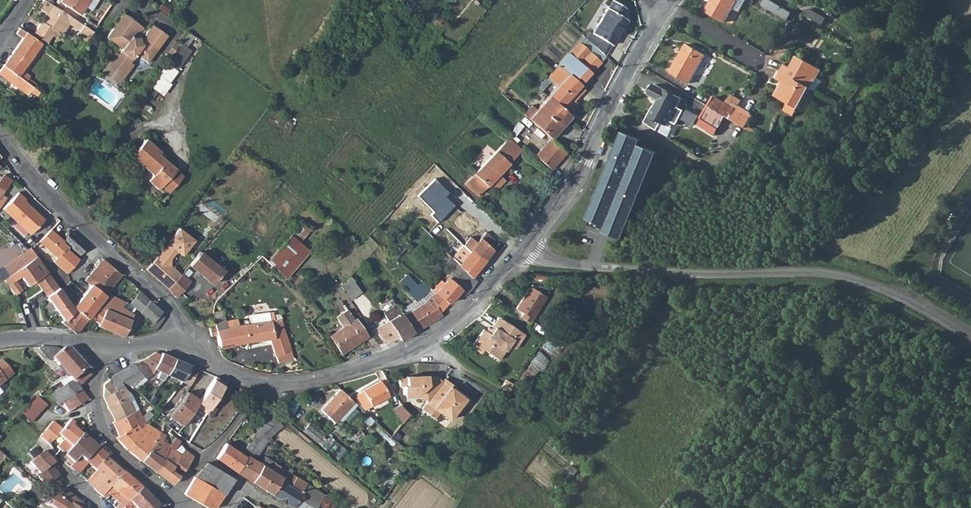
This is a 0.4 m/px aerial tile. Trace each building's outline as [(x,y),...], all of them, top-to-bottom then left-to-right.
[(77,34),(86,41),(93,30),(84,24),(70,15),(70,16),(53,5),(46,0),(43,0),(39,8),(47,13),(34,34),(47,42),(55,30),(60,34),(63,33),(70,23),(80,30),(77,34)] [(60,2),(80,15),(86,6),(92,10),(98,0),(61,0),(60,2)] [(706,11),(725,22),(733,9),(740,12),(747,0),(713,0),(706,11)] [(790,20),(794,13),(772,0),(766,0),(763,5),(790,20)] [(605,57),(625,20),(620,17),(624,9),(610,1),(593,32),(597,35),(594,41),(591,39),(589,41),(592,44),(604,56),(605,57)] [(822,25),(826,19),(811,10),(806,16),(822,25)] [(144,28),(123,13),(108,36),(123,47),(119,54),(114,55),(111,60),(112,64),(114,73),(123,71),(128,71),(131,66),(130,62),(136,54),(148,62),(168,35),(155,25),(148,35),(149,40),(145,45),(143,44),(137,45),(136,39),(133,37),(137,32),(141,31),(144,28)] [(96,26),(87,19),(84,24),(93,30),(95,27),(96,26)] [(19,43),(33,54),(41,43),(20,27),(17,33),(23,37),(19,43)] [(167,52),(171,55),(180,44),(176,40),(167,52)] [(578,87),(600,62),(600,61),(587,50),(578,42),(578,43),(570,53),(569,52),(558,64),(561,67),(558,71),(563,75),(566,71),(568,74),(548,96),(560,107),(568,97),(578,87)] [(8,58),(23,68),(33,54),(19,43),(8,58)] [(587,50),(600,61),(604,56),(592,44),(587,50)] [(702,56),(685,45),(667,73),(685,84),(702,56)] [(807,93),(809,94),(823,71),(798,56),(791,67),(785,63),(776,78),(783,81),(774,95),(787,103),(798,109),(807,93)] [(21,70),(23,68),(8,58),(3,65),(17,76),(21,70)] [(168,59),(150,83),(163,93),(181,69),(168,59)] [(112,64),(108,61),(103,70),(121,82),(127,74),(123,71),(114,73),(112,64)] [(28,84),(17,76),(3,65),(0,70),(0,74),(14,83),(20,87),(29,94),(31,91),(37,95),(39,92),(28,84)] [(17,76),(28,84),(31,80),(28,78),(30,76),(21,70),(17,76)] [(20,87),(14,83),(9,90),(15,94),(20,87)] [(648,94),(657,99),(653,107),(651,106),(643,121),(655,129),(659,122),(665,126),(668,121),(674,124),(680,115),(677,113),(680,109),(675,107),(680,99),(653,84),(648,94)] [(568,97),(574,102),(583,92),(578,87),(568,97)] [(568,115),(560,107),(548,96),(533,113),(528,109),(525,114),(551,138),(570,116),(568,115)] [(560,107),(568,115),(575,107),(575,103),(574,102),(568,97),(560,107)] [(707,108),(725,118),(731,121),(736,111),(725,105),(713,97),(707,108)] [(736,111),(738,108),(727,101),(725,105),(736,111)] [(798,109),(787,103),(782,110),(793,117),(798,109)] [(700,119),(718,131),(725,118),(707,108),(700,119)] [(731,121),(745,129),(753,117),(749,115),(749,114),(738,108),(736,111),(731,121)] [(694,125),(700,115),(688,109),(683,119),(694,125)] [(650,139),(631,132),(596,218),(613,225),(610,232),(631,240),(666,152),(648,145),(650,139)] [(489,158),(474,174),(488,186),(490,183),(499,174),(522,149),(509,137),(491,156),(490,155),(488,157),(489,158)] [(551,138),(535,155),(551,169),(566,152),(551,138)] [(172,165),(158,153),(160,151),(146,139),(131,156),(152,175),(160,181),(172,165)] [(172,165),(160,181),(152,175),(149,180),(169,197),(186,177),(172,165)] [(488,186),(474,174),(465,184),(478,196),(488,186)] [(496,189),(505,179),(499,174),(490,183),(496,189)] [(4,175),(0,180),(0,196),(3,192),(12,180),(4,175)] [(3,209),(31,234),(44,219),(24,200),(25,198),(18,191),(3,209)] [(310,229),(301,222),(291,234),(299,242),(310,229)] [(146,268),(169,288),(181,275),(170,265),(170,256),(174,251),(177,251),(182,254),(194,239),(178,227),(146,268)] [(64,242),(69,246),(79,255),(88,246),(68,228),(65,242),(64,242)] [(58,235),(51,230),(39,243),(59,259),(55,263),(68,274),(81,260),(68,249),(69,246),(64,242),(65,242),(56,239),(58,235)] [(299,242),(291,234),(268,261),(274,267),(286,279),(318,241),(308,232),(300,242),(299,242)] [(498,242),(485,232),(478,243),(471,252),(464,245),(461,242),(453,249),(450,246),(445,251),(455,260),(471,277),(472,276),(474,274),(498,242)] [(478,243),(471,237),(464,245),(471,252),(478,243)] [(391,255),(396,259),(409,244),(404,239),(391,255)] [(51,278),(52,276),(34,249),(31,252),(24,251),(4,266),(21,289),(35,279),(47,295),(58,287),(57,287),(51,278)] [(203,254),(205,251),(202,249),(189,265),(213,284),(224,271),(203,254)] [(257,262),(269,272),(274,267),(268,261),(263,256),(257,262)] [(114,282),(121,275),(103,259),(96,267),(101,271),(100,271),(114,282)] [(472,276),(471,277),(455,260),(449,266),(454,271),(448,277),(460,289),(465,295),(477,280),(475,279),(472,276)] [(101,271),(96,267),(84,280),(86,281),(88,283),(105,295),(102,299),(105,302),(111,295),(107,292),(114,282),(100,271),(101,271)] [(177,296),(190,282),(181,274),(181,275),(169,288),(177,296)] [(354,279),(351,276),(342,286),(344,290),(354,279)] [(417,302),(422,297),(412,285),(405,277),(400,281),(415,300),(417,302)] [(436,292),(447,303),(460,289),(448,277),(444,282),(441,279),(432,289),(436,292)] [(447,303),(436,292),(432,289),(431,288),(426,291),(418,282),(412,285),(422,297),(426,301),(435,316),(435,315),(447,303)] [(73,308),(87,319),(89,316),(99,323),(107,304),(105,302),(102,299),(105,295),(88,283),(86,285),(84,283),(81,287),(86,290),(73,308)] [(64,318),(61,322),(76,333),(87,319),(73,308),(58,287),(47,295),(64,318)] [(530,322),(546,296),(530,287),(516,309),(523,313),(521,317),(530,322)] [(215,300),(218,295),(210,288),(206,293),(215,300)] [(162,311),(139,290),(131,303),(136,307),(152,322),(162,311)] [(124,336),(133,314),(122,308),(125,302),(111,295),(105,302),(107,304),(99,323),(98,326),(123,336),(124,336)] [(122,308),(133,314),(136,307),(131,303),(127,299),(125,302),(122,308)] [(399,337),(400,340),(414,332),(399,309),(393,300),(390,302),(395,309),(385,316),(388,320),(376,328),(385,342),(399,337)] [(399,309),(414,332),(437,318),(435,315),(435,316),(426,301),(420,305),(417,302),(415,300),(399,309)] [(163,318),(162,311),(152,322),(150,326),(155,329),(163,318)] [(355,319),(355,320),(351,314),(345,317),(349,324),(331,336),(341,352),(367,336),(355,319)] [(279,319),(271,321),(259,323),(245,325),(245,324),(227,327),(224,315),(213,317),(215,326),(217,334),(220,348),(248,341),(270,338),(275,353),(279,363),(293,357),(284,332),(282,315),(279,315),(279,319)] [(494,332),(502,320),(500,319),(492,331),(494,332)] [(487,333),(485,332),(474,350),(483,356),(485,352),(502,362),(511,346),(517,337),(523,341),(526,335),(502,320),(494,332),(492,331),(490,330),(487,333)] [(523,341),(517,337),(511,346),(518,349),(523,341)] [(40,348),(40,349),(51,360),(53,358),(73,380),(85,369),(87,369),(69,349),(63,348),(61,350),(54,348),(40,348)] [(156,352),(140,362),(136,366),(144,377),(147,380),(154,373),(153,372),(155,368),(171,376),(182,381),(184,378),(190,365),(162,353),(161,354),(156,352)] [(13,373),(1,360),(0,361),(0,385),(13,373)] [(136,366),(135,365),(117,373),(124,387),(129,384),(132,387),(144,377),(136,366)] [(73,380),(61,388),(59,390),(67,399),(81,390),(78,386),(90,376),(90,374),(85,369),(73,380)] [(117,373),(110,379),(116,391),(124,387),(117,373)] [(428,401),(444,382),(436,376),(430,376),(430,375),(408,375),(408,376),(398,376),(398,386),(402,386),(401,393),(408,393),(408,396),(422,396),(428,401)] [(171,376),(169,381),(179,385),(180,384),(181,383),(182,381),(171,376)] [(428,401),(422,409),(430,415),(436,408),(440,412),(451,419),(467,398),(451,387),(454,384),(446,378),(444,382),(428,401)] [(133,411),(128,401),(133,399),(130,393),(121,399),(116,391),(110,379),(103,384),(103,396),(114,421),(113,422),(118,436),(135,423),(139,428),(146,421),(147,422),(153,415),(148,411),(144,415),(141,416),(138,409),(133,411)] [(365,410),(389,396),(381,381),(357,395),(365,410)] [(507,381),(502,388),(513,392),(514,386),(507,381)] [(203,407),(214,390),(208,386),(199,400),(197,403),(203,407)] [(121,399),(130,393),(124,387),(116,391),(121,399)] [(49,396),(58,405),(67,399),(59,390),(58,389),(49,396)] [(341,389),(322,411),(335,423),(339,419),(343,422),(358,406),(354,402),(341,389)] [(58,405),(65,415),(88,400),(81,390),(67,399),(58,405)] [(188,418),(197,403),(199,400),(188,392),(181,401),(173,411),(167,420),(171,423),(174,420),(182,426),(183,425),(188,418)] [(38,395),(22,413),(32,421),(48,404),(38,395)] [(133,399),(128,401),(133,411),(138,409),(133,399)] [(296,410),(288,405),(283,411),(285,415),(290,420),(296,410)] [(404,422),(410,414),(403,407),(402,405),(396,408),(404,422)] [(211,418),(217,409),(213,406),(207,416),(211,418)] [(436,408),(430,415),(435,419),(440,412),(436,408)] [(276,422),(269,417),(263,419),(243,454),(226,443),(216,458),(237,472),(259,438),(261,436),(276,422)] [(187,428),(192,420),(188,418),(183,425),(187,428)] [(64,455),(81,434),(71,426),(73,423),(70,420),(62,429),(53,421),(40,436),(48,444),(55,439),(59,434),(64,439),(57,446),(64,455)] [(147,422),(146,421),(139,428),(135,423),(118,436),(117,438),(127,448),(137,436),(141,440),(152,425),(147,422)] [(140,459),(141,460),(160,432),(152,425),(141,440),(137,436),(127,448),(140,459)] [(323,446),(328,440),(311,425),(306,430),(323,446)] [(162,460),(169,445),(163,440),(166,436),(160,432),(141,460),(140,459),(139,462),(153,471),(154,471),(162,460)] [(79,456),(85,449),(91,454),(97,448),(81,434),(64,455),(73,463),(79,456)] [(253,482),(271,494),(282,477),(277,474),(280,467),(275,464),(274,466),(272,464),(273,462),(266,457),(261,464),(254,460),(268,440),(261,436),(259,438),(237,472),(237,473),(253,482)] [(169,445),(162,460),(154,471),(171,484),(179,474),(172,468),(184,450),(179,440),(174,437),(169,445)] [(96,470),(95,469),(105,458),(107,456),(97,448),(91,454),(85,461),(88,463),(79,474),(87,481),(96,470)] [(85,461),(91,454),(85,449),(79,456),(85,461)] [(180,475),(193,457),(184,450),(172,468),(179,474),(180,475)] [(30,462),(40,474),(50,465),(51,465),(54,463),(44,451),(30,462)] [(111,486),(122,473),(108,460),(105,458),(95,469),(96,470),(87,481),(103,496),(106,492),(111,486)] [(208,463),(194,477),(209,486),(219,470),(208,463)] [(51,465),(50,465),(40,474),(38,476),(51,490),(57,489),(62,485),(56,479),(60,476),(51,465)] [(301,493),(306,484),(280,467),(277,474),(282,477),(292,483),(290,486),(301,493)] [(232,480),(232,478),(219,470),(209,486),(223,494),(232,480)] [(111,486),(129,502),(141,489),(122,473),(111,486)] [(214,507),(223,494),(209,486),(194,477),(184,494),(209,507),(214,507)] [(271,494),(292,507),(293,506),(301,493),(290,486),(292,483),(282,477),(271,494)] [(306,484),(301,493),(293,506),(296,507),(314,507),(316,505),(321,507),(334,507),(337,503),(306,484)] [(129,502),(111,486),(106,492),(118,503),(114,507),(115,507),(124,507),(129,502)] [(47,507),(88,507),(72,496),(69,498),(67,495),(69,493),(64,487),(56,495),(48,507),(47,507)] [(129,502),(124,507),(159,507),(141,489),(129,502)]
